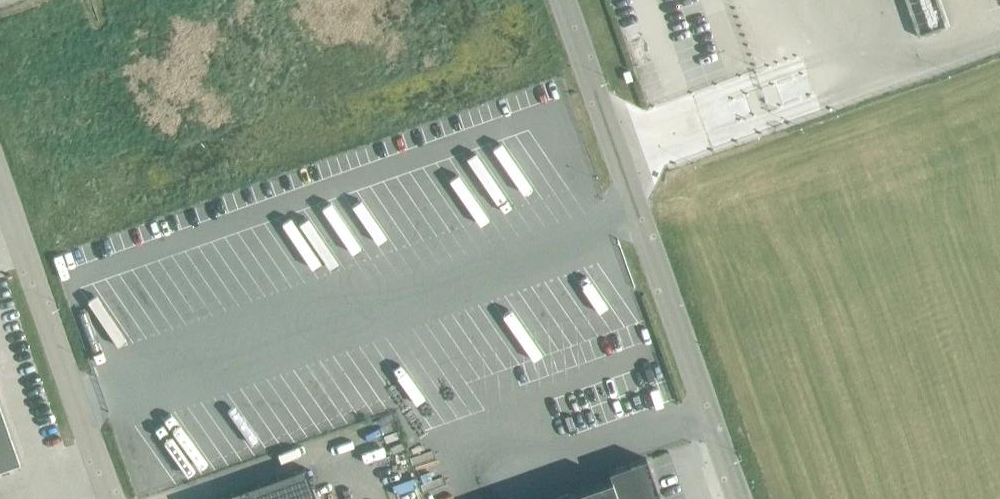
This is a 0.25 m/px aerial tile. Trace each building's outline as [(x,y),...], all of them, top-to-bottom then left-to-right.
[(942,0),(907,0),(919,43),(952,33),(942,0)] [(25,479),(0,408),(0,488),(25,479)] [(608,472),(610,479),(553,498),(660,498),(645,459),(608,472)] [(305,468),(249,488),(216,498),(316,498),(305,468)]
